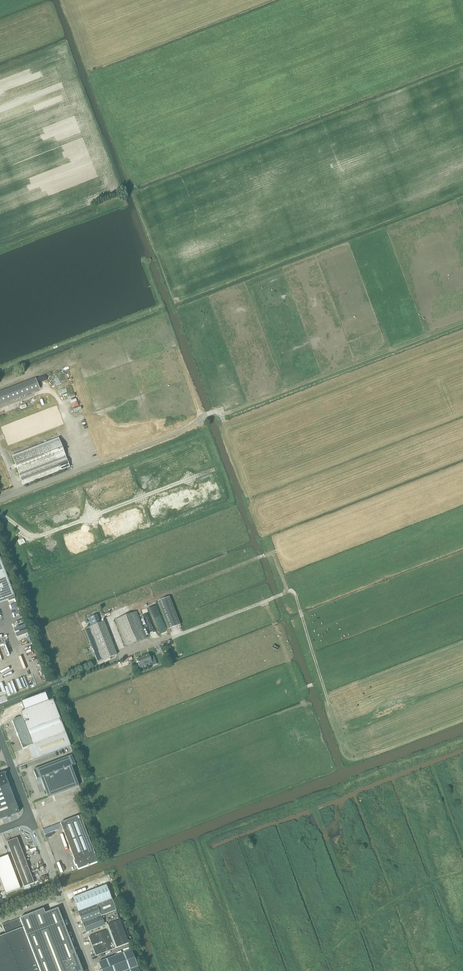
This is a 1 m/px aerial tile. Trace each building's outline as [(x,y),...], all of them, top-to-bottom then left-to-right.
[(40,389),(36,379),(0,393),(0,404),(40,389)] [(23,485),(70,467),(59,438),(12,456),(23,485)] [(15,597),(0,558),(0,603),(15,597)] [(158,602),(169,629),(180,625),(169,597),(158,602)] [(125,647),(147,638),(137,612),(115,620),(125,647)] [(97,615),(86,619),(89,627),(100,623),(97,615)] [(97,662),(117,655),(104,622),(85,630),(97,662)] [(152,663),(153,666),(157,664),(155,658),(154,658),(153,655),(150,657),(148,654),(143,656),(144,657),(137,660),(140,668),(152,663)] [(21,718),(12,721),(17,734),(18,733),(19,737),(18,737),(23,749),(32,746),(33,745),(33,746),(36,744),(41,757),(70,746),(66,733),(53,700),(49,701),(48,702),(46,695),(21,704),(24,711),(20,713),(22,717),(21,718)] [(79,786),(71,767),(75,765),(72,756),(33,770),(37,780),(41,778),(48,798),(79,786)] [(19,812),(19,811),(18,810),(18,809),(5,775),(6,774),(6,773),(4,772),(0,774),(0,820),(7,817),(9,818),(10,817),(10,816),(16,814),(17,813),(18,813),(19,813),(19,812)] [(98,862),(80,816),(43,830),(44,834),(45,835),(62,828),(78,870),(98,862)] [(13,859),(24,855),(17,838),(7,842),(13,859)] [(21,889),(8,855),(0,859),(0,880),(5,894),(21,889)] [(20,876),(30,872),(24,855),(13,859),(20,876)] [(30,872),(20,876),(24,887),(34,883),(30,872)] [(73,898),(78,912),(112,899),(106,885),(73,898)] [(83,923),(101,916),(116,911),(112,899),(78,912),(83,923)] [(77,955),(76,956),(58,908),(45,913),(44,909),(20,918),(40,970),(83,970),(77,955)] [(108,925),(120,920),(116,911),(101,916),(83,923),(86,933),(108,925)] [(20,918),(3,925),(6,934),(0,937),(0,970),(40,970),(20,918)] [(129,943),(127,938),(129,937),(124,924),(122,925),(120,920),(108,925),(109,929),(89,937),(96,956),(129,943)] [(138,967),(131,950),(99,962),(102,970),(101,970),(139,970),(138,967)]
